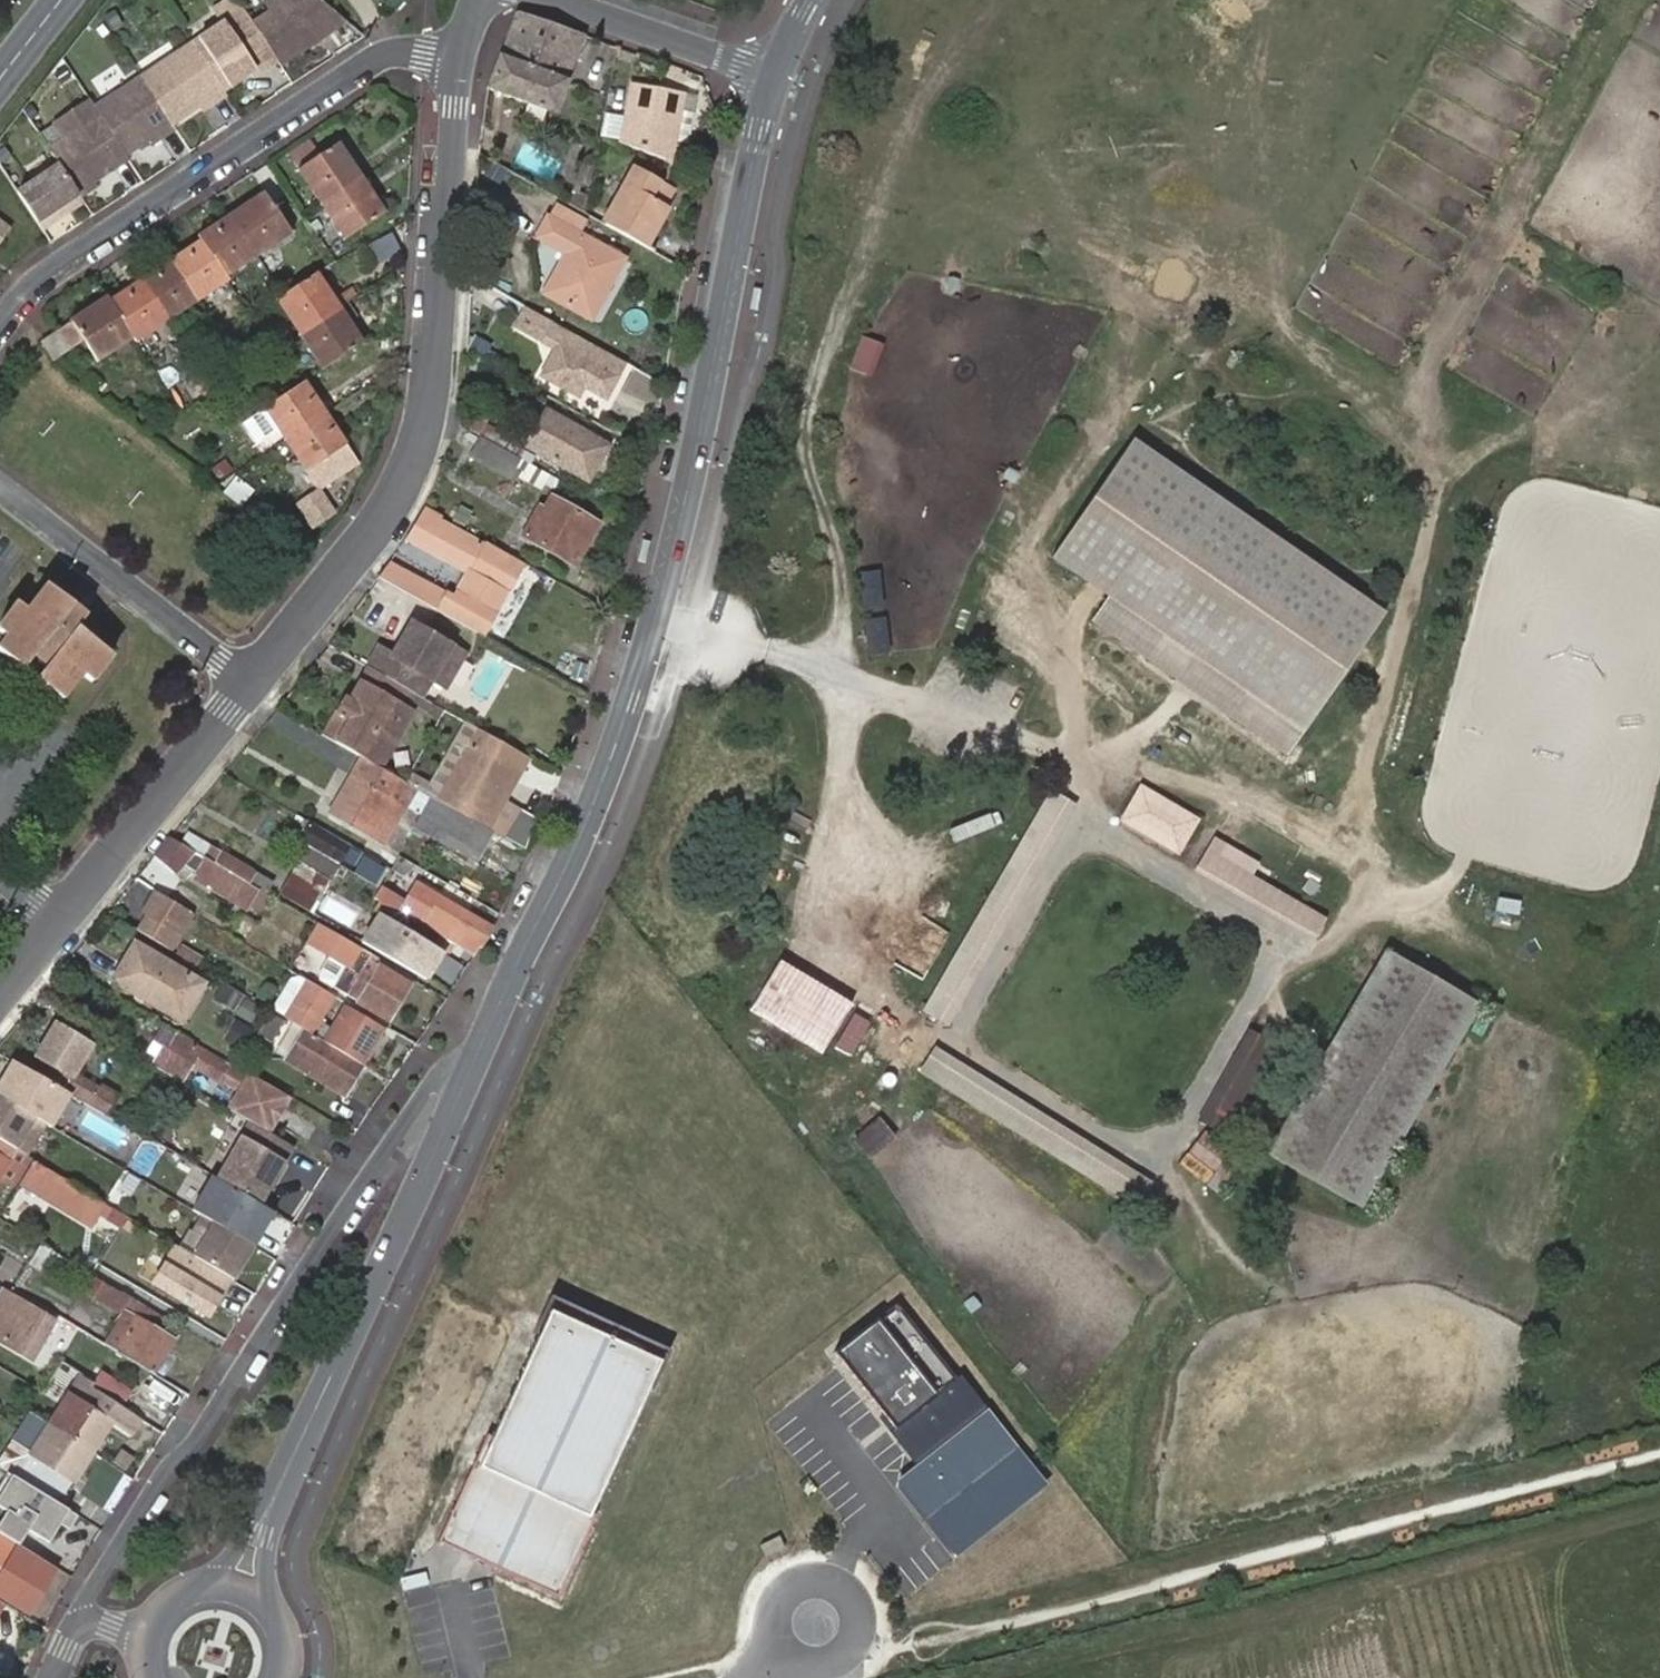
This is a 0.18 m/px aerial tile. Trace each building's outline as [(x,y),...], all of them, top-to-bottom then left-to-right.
[(243,10),(237,0),(228,0),(213,10),(222,24),(243,10)] [(319,0),(260,0),(269,14),(253,25),(276,60),(279,66),(313,43),(311,39),(341,18),(319,0)] [(253,25),(243,10),(222,24),(192,43),(222,90),(258,66),(261,70),(276,60),(253,25)] [(499,56),(566,81),(584,35),(516,11),(499,56)] [(222,90),(192,43),(140,77),(171,123),(207,99),(210,103),(225,93),(222,90)] [(499,56),(488,86),(555,111),(566,81),(499,56)] [(171,123),(140,77),(94,107),(125,154),(156,134),(159,138),(174,128),(171,123)] [(634,82),(622,141),(672,160),(675,146),(672,144),(672,140),(677,109),(681,91),(634,82)] [(94,107),(90,100),(39,133),(76,191),(128,158),(125,154),(94,107)] [(677,109),(672,140),(686,142),(691,112),(677,109)] [(319,200),(351,178),(343,166),(349,162),(333,139),(295,165),(319,200)] [(351,178),(357,174),(349,162),(343,166),(351,178)] [(639,171),(606,225),(652,251),(660,234),(656,231),(669,210),(664,207),(672,192),(639,171)] [(366,189),(357,174),(351,178),(360,193),(366,189)] [(360,193),(351,178),(319,200),(342,237),(380,211),(366,189),(360,193)] [(244,209),(233,216),(253,248),(286,227),(261,188),(239,202),(244,209)] [(677,194),(672,192),(664,207),(669,210),(677,194)] [(239,202),(228,210),(233,216),(244,209),(239,202)] [(558,206),(549,221),(578,237),(587,221),(558,206)] [(20,227),(0,210),(0,250),(20,227)] [(233,216),(228,210),(212,220),(217,227),(233,216)] [(212,220),(195,232),(198,236),(220,270),(253,248),(233,216),(217,227),(212,220)] [(592,320),(623,262),(578,237),(549,221),(538,242),(566,256),(545,296),(592,320)] [(224,276),(220,270),(198,236),(181,247),(186,256),(175,264),(195,295),(224,276)] [(181,247),(169,256),(175,264),(186,256),(181,247)] [(143,285),(163,316),(195,295),(175,264),(169,256),(148,270),(154,278),(143,285)] [(331,291),(315,267),(281,290),(277,292),(302,329),(334,307),(326,296),(331,291)] [(148,270),(138,276),(143,285),(154,278),(148,270)] [(143,285),(138,276),(123,287),(128,295),(143,285)] [(130,329),(134,335),(163,316),(143,285),(128,295),(123,287),(109,296),(130,329)] [(105,290),(90,301),(94,307),(109,296),(106,292),(105,290)] [(334,307),(339,304),(331,291),(326,296),(334,307)] [(90,301),(59,322),(72,343),(79,338),(91,355),(130,329),(109,296),(94,307),(90,301)] [(349,318),(339,304),(334,307),(344,322),(349,318)] [(324,364),(362,339),(349,318),(344,322),(334,307),(302,329),(324,364)] [(626,364),(550,321),(525,307),(515,325),(539,338),(541,334),(556,343),(540,373),(577,395),(583,386),(606,399),(626,364)] [(39,336),(51,355),(72,343),(59,322),(39,336)] [(883,345),(861,336),(849,368),(871,377),(883,345)] [(473,338),(467,350),(476,355),(481,358),(487,347),(473,338)] [(315,397),(303,378),(266,402),(286,436),(317,413),(309,401),(315,397)] [(317,413),(322,410),(315,397),(309,401),(317,413)] [(331,424),(322,410),(317,413),(326,427),(331,424)] [(326,427),(317,413),(286,436),(306,469),(343,444),(331,424),(326,427)] [(530,447),(590,481),(610,447),(549,413),(530,447)] [(476,419),(470,430),(482,438),(504,450),(511,438),(476,419)] [(504,450),(482,438),(471,455),(511,478),(518,467),(526,471),(525,474),(546,485),(551,477),(504,450)] [(1383,613),(1131,440),(1051,556),(1107,595),(1303,729),(1383,613)] [(328,485),(303,499),(317,525),(343,512),(328,485)] [(527,538),(577,565),(600,525),(555,500),(548,512),(543,508),(527,538)] [(426,506),(406,537),(464,570),(468,572),(483,545),(441,521),(443,516),(426,506)] [(520,567),(483,545),(468,572),(464,570),(449,597),(441,612),(482,634),(520,567)] [(388,562),(377,575),(441,612),(449,597),(443,594),(443,592),(388,562)] [(883,604),(879,571),(857,574),(861,607),(883,604)] [(83,622),(71,612),(75,607),(48,586),(27,610),(18,602),(8,615),(17,623),(6,638),(0,645),(0,653),(22,670),(32,658),(45,668),(35,681),(61,701),(81,674),(92,683),(113,655),(78,628),(83,622)] [(1284,754),(1303,729),(1107,595),(1089,621),(1284,754)] [(71,612),(83,622),(87,616),(75,607),(71,612)] [(6,638),(17,623),(8,615),(0,626),(0,633),(6,638)] [(891,651),(884,617),(864,621),(871,655),(891,651)] [(383,647),(372,667),(426,697),(439,704),(451,683),(462,689),(474,668),(463,662),(469,653),(416,623),(397,655),(383,647)] [(549,650),(541,664),(554,671),(561,657),(549,650)] [(372,667),(354,699),(359,701),(337,741),(364,756),(367,759),(385,768),(418,711),(426,697),(372,667)] [(349,695),(326,735),(337,741),(359,701),(354,699),(349,695)] [(539,761),(487,732),(451,792),(495,818),(521,772),(530,776),(539,761)] [(367,759),(364,756),(332,811),(385,842),(416,786),(406,780),(385,768),(367,759)] [(1127,818),(1141,827),(1160,795),(1146,786),(1127,818)] [(495,818),(451,792),(445,803),(455,808),(489,828),(495,818)] [(1141,827),(1166,842),(1185,810),(1160,795),(1141,827)] [(445,803),(433,796),(416,826),(439,839),(455,808),(445,803)] [(455,808),(439,839),(479,862),(496,831),(489,828),(455,808)] [(1185,810),(1166,842),(1180,851),(1199,819),(1185,810)] [(352,845),(318,826),(316,831),(322,834),(315,846),(288,895),(315,910),(334,877),(342,863),(352,845)] [(189,833),(182,845),(257,888),(269,895),(274,897),(281,901),(287,890),(226,854),(227,852),(189,833)] [(182,845),(170,837),(154,856),(176,874),(185,862),(194,868),(192,873),(220,889),(247,905),(259,912),(269,895),(257,888),(182,845)] [(352,845),(342,863),(356,871),(358,867),(386,883),(393,869),(352,845)] [(1326,921),(1208,854),(1200,868),(1318,935),(1326,921)] [(393,869),(386,883),(388,883),(395,870),(393,869)] [(366,895),(334,877),(315,910),(346,929),(366,895)] [(469,935),(483,945),(495,927),(419,883),(402,913),(461,947),(469,935)] [(195,912),(157,889),(145,908),(150,911),(139,930),(173,950),(195,912)] [(145,908),(134,927),(139,930),(150,911),(145,908)] [(414,978),(318,922),(308,940),(332,953),(346,961),(333,985),(349,995),(391,1018),(414,978)] [(116,979),(182,1017),(203,982),(137,945),(116,979)] [(1387,948),(1269,1152),(1365,1207),(1484,1005),(1387,948)] [(346,961),(332,953),(318,977),(333,985),(346,961)] [(851,1004),(780,962),(751,1010),(823,1053),(851,1004)] [(336,995),(311,980),(289,1018),(365,1062),(384,1030),(346,1009),(335,1027),(322,1018),(336,995)] [(841,1043),(858,1051),(880,1009),(862,1000),(841,1043)] [(286,1024),(274,1017),(263,1037),(276,1043),(286,1024)] [(55,1024),(48,1037),(57,1043),(64,1030),(55,1024)] [(146,1050),(158,1057),(164,1046),(171,1050),(179,1036),(159,1025),(146,1050)] [(292,1057),(307,1031),(296,1025),(281,1050),(292,1057)] [(63,1070),(55,1083),(57,1084),(69,1091),(93,1104),(96,1098),(103,1086),(76,1071),(91,1044),(64,1030),(57,1043),(48,1037),(37,1054),(63,1070)] [(1276,1045),(1250,1030),(1197,1120),(1223,1135),(1276,1045)] [(292,1057),(349,1090),(364,1065),(307,1031),(292,1057)] [(158,1057),(153,1064),(180,1079),(181,1079),(182,1080),(193,1062),(222,1079),(243,1090),(241,1096),(235,1105),(233,1110),(250,1120),(272,1132),(293,1095),(245,1067),(232,1060),(230,1064),(179,1036),(171,1050),(164,1046),(158,1057)] [(5,1055),(0,1064),(0,1095),(44,1120),(51,1124),(69,1091),(57,1084),(55,1083),(5,1055)] [(932,1057),(923,1071),(1141,1203),(1150,1188),(932,1057)] [(103,1086),(96,1098),(126,1117),(133,1104),(103,1086)] [(0,1095),(0,1139),(16,1148),(24,1154),(44,1120),(0,1095)] [(250,1120),(216,1175),(260,1200),(271,1182),(267,1179),(272,1170),(277,1172),(294,1145),(272,1132),(250,1120)] [(883,1120),(860,1138),(875,1156),(898,1137),(883,1120)] [(1187,1165),(1226,1187),(1245,1154),(1205,1132),(1187,1165)] [(0,1140),(0,1175),(16,1148),(0,1140)] [(0,1175),(0,1176),(21,1189),(37,1162),(24,1154),(16,1148),(0,1175)] [(102,1230),(115,1209),(43,1166),(30,1187),(102,1230)] [(267,1179),(271,1182),(277,1172),(272,1170),(267,1179)] [(216,1175),(213,1173),(192,1209),(203,1214),(250,1243),(257,1231),(260,1232),(274,1209),(260,1200),(216,1175)] [(250,1243),(203,1214),(194,1230),(205,1236),(193,1256),(233,1279),(247,1257),(243,1255),(250,1243)] [(50,1250),(41,1244),(28,1263),(38,1269),(50,1250)] [(94,1251),(83,1269),(117,1290),(128,1271),(94,1251)] [(120,1295),(84,1273),(78,1284),(114,1305),(120,1295)] [(32,1359),(55,1320),(7,1291),(3,1289),(0,1293),(0,1339),(32,1359)] [(681,1346),(563,1292),(546,1327),(551,1329),(505,1430),(496,1426),(446,1534),(566,1589),(604,1508),(599,1506),(657,1379),(664,1383),(681,1346)] [(115,1351),(151,1373),(170,1339),(167,1338),(174,1326),(132,1302),(125,1313),(135,1318),(115,1351)] [(831,1355),(923,1475),(988,1425),(896,1305),(831,1355)] [(135,1318),(125,1313),(105,1345),(115,1351),(135,1318)] [(95,1381),(125,1400),(131,1390),(102,1372),(96,1380),(95,1381)] [(92,1387),(122,1407),(125,1401),(125,1400),(95,1381),(92,1387)] [(102,1437),(122,1407),(92,1387),(83,1401),(69,1392),(49,1424),(86,1448),(94,1433),(102,1437)] [(49,1424),(31,1411),(18,1429),(11,1441),(23,1449),(30,1455),(49,1424)] [(92,1452),(86,1448),(49,1424),(30,1455),(23,1449),(11,1441),(0,1458),(0,1468),(5,1472),(59,1504),(63,1499),(92,1452)] [(963,1558),(1050,1490),(1017,1449),(1010,1454),(988,1425),(923,1475),(909,1487),(923,1506),(933,1498),(949,1519),(938,1527),(963,1558)] [(86,1448),(92,1452),(102,1437),(94,1433),(86,1448)] [(5,1472),(0,1480),(0,1507),(6,1510),(4,1514),(0,1520),(0,1535),(19,1546),(28,1531),(39,1537),(41,1533),(50,1539),(60,1523),(69,1528),(77,1515),(59,1504),(5,1472)] [(15,1552),(19,1546),(0,1535),(0,1542),(15,1552)] [(22,1602),(31,1587),(28,1585),(37,1570),(13,1556),(15,1552),(0,1542),(0,1589),(22,1602)] [(28,1585),(31,1587),(40,1572),(37,1570),(28,1585)]
